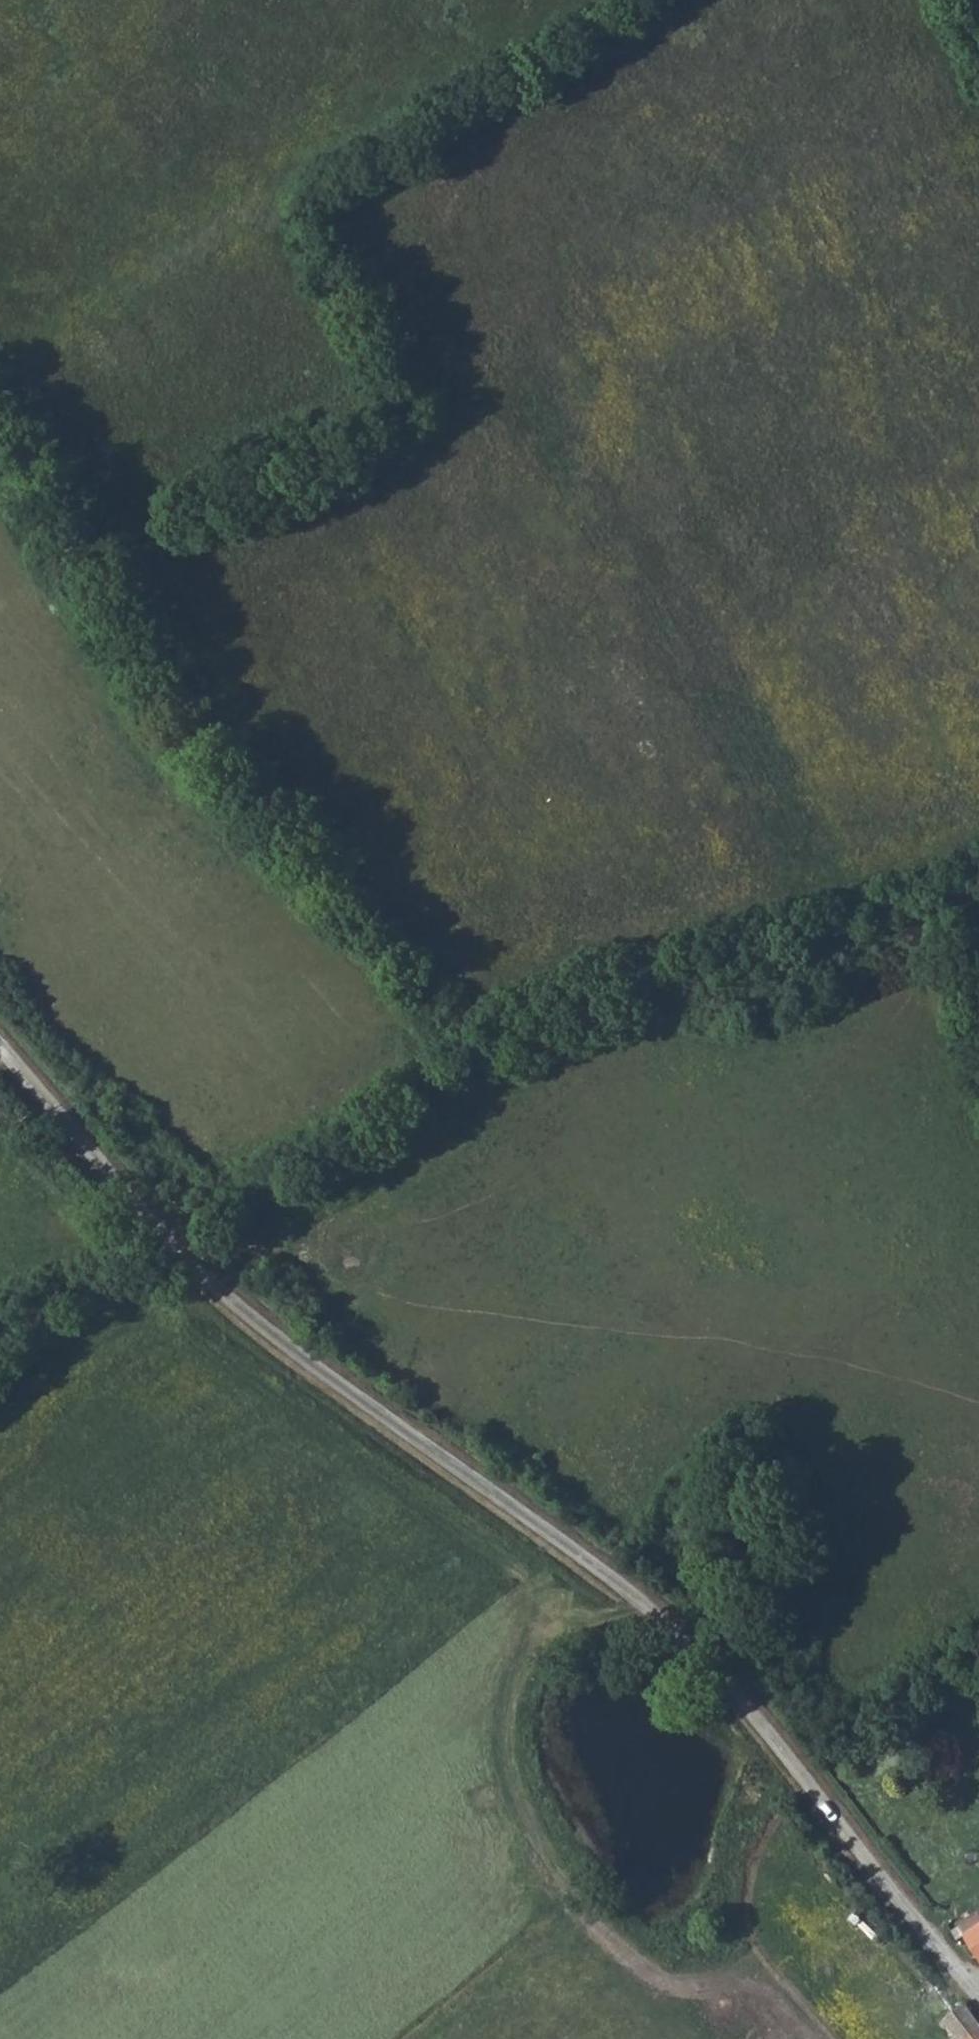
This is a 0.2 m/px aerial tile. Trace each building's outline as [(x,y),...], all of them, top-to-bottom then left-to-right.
[(967,1938),(978,1931),(978,1914),(960,1926),(967,1938)] [(967,1938),(978,1957),(978,1931),(967,1938)] [(963,2005),(942,2022),(956,2038),(973,2038),(978,2034),(978,2025),(963,2005)]
